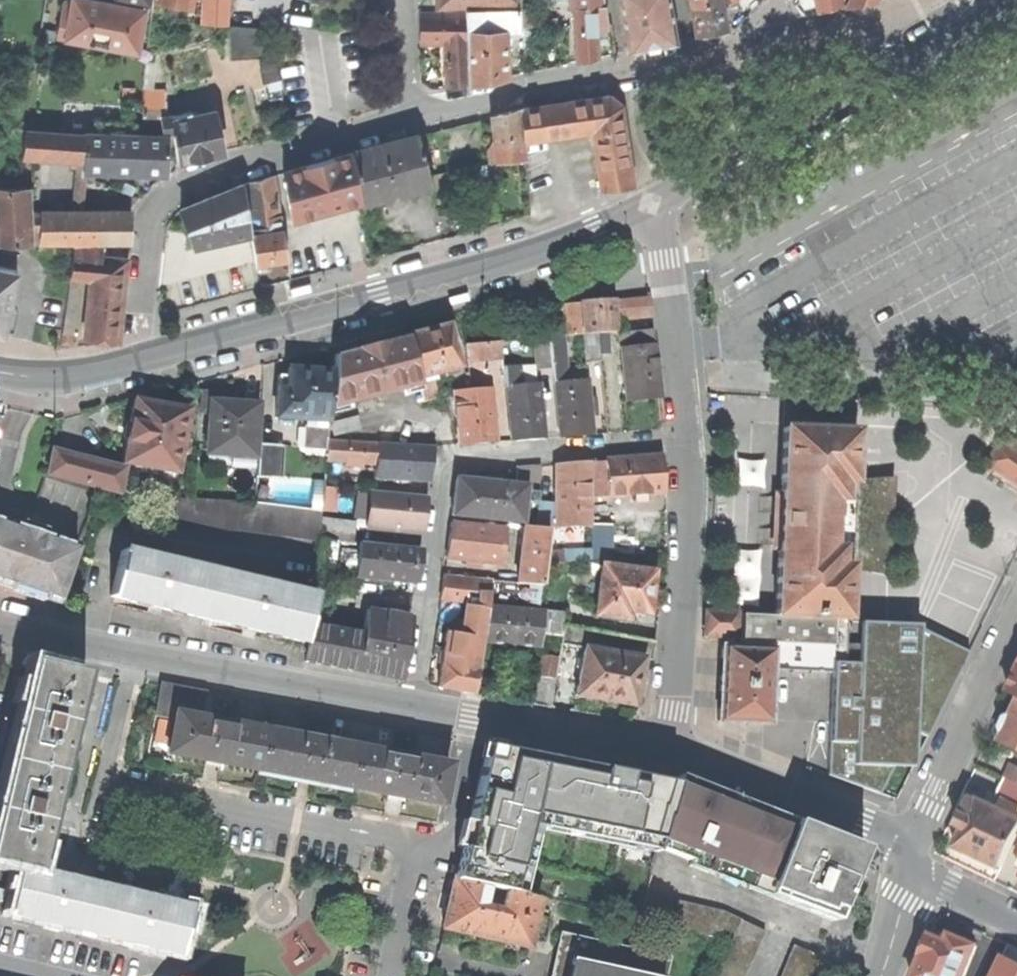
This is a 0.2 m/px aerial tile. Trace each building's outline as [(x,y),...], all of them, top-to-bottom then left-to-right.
[(56,37),(136,51),(144,9),(96,1),(91,0),(72,0),(71,5),(63,4),(56,37)] [(228,25),(229,0),(203,0),(202,23),(225,25),(228,25)] [(576,61),(588,59),(600,57),(597,30),(608,29),(605,6),(604,0),(569,0),(569,7),(573,7),(576,61)] [(628,51),(645,48),(675,42),(668,0),(618,0),(628,51)] [(721,0),(689,0),(695,38),(712,35),(727,32),(721,0)] [(817,12),(842,7),(840,0),(815,0),(817,12)] [(466,9),(466,31),(504,30),(518,30),(518,20),(518,13),(518,8),(466,9)] [(446,87),(466,83),(464,13),(419,13),(419,27),(419,44),(445,44),(446,87)] [(229,59),(262,58),(259,27),(228,25),(225,25),(229,59)] [(42,29),(41,38),(55,39),(56,31),(42,29)] [(506,76),(504,30),(466,31),(469,83),(487,79),(506,76)] [(261,68),(264,83),(280,79),(277,64),(261,68)] [(141,109),(160,110),(165,110),(164,89),(142,88),(141,109)] [(520,109),(523,140),(592,130),(601,189),(632,185),(620,105),(609,95),(560,103),(520,109)] [(160,115),(160,110),(141,109),(139,133),(173,133),(172,119),(170,114),(160,115)] [(489,160),(524,156),(523,141),(523,140),(520,109),(504,113),(491,117),(494,143),(489,160)] [(173,133),(177,162),(200,156),(223,151),(212,110),(191,115),(186,116),(172,119),(173,133)] [(93,119),(93,134),(131,136),(132,120),(93,119)] [(52,157),(83,159),(84,134),(25,130),(22,154),(52,157)] [(93,134),(84,134),(83,159),(82,168),(92,169),(132,171),(165,172),(168,137),(131,136),(93,134)] [(419,134),(351,153),(360,199),(361,199),(362,202),(397,192),(431,183),(419,134)] [(284,172),(292,218),(360,199),(351,153),(314,164),(284,172)] [(92,169),(82,168),(82,175),(93,179),(92,169)] [(273,176),(245,183),(252,234),(251,234),(253,246),(255,263),(256,271),(270,269),(269,261),(276,260),(288,258),(283,230),(281,230),(273,176)] [(195,246),(250,232),(243,184),(211,197),(182,209),(195,246)] [(28,238),(27,214),(26,203),(25,187),(0,188),(0,239),(28,238)] [(436,192),(437,206),(447,205),(445,191),(436,192)] [(72,242),(128,242),(128,227),(129,211),(40,211),(40,214),(40,244),(72,244),(72,242)] [(27,214),(28,238),(0,239),(0,245),(40,245),(40,244),(40,214),(27,214)] [(73,244),(72,254),(99,257),(101,244),(73,244)] [(99,340),(118,342),(126,259),(99,257),(72,254),(69,277),(70,277),(76,278),(90,279),(83,338),(99,340)] [(3,336),(17,271),(0,267),(0,335),(3,336)] [(69,345),(76,278),(70,277),(60,344),(69,345)] [(312,290),(310,282),(294,285),(289,286),(290,290),(291,294),(312,290)] [(448,293),(450,301),(466,298),(470,297),(470,293),(469,289),(448,293)] [(649,297),(619,300),(620,318),(650,316),(650,308),(649,297)] [(614,319),(620,318),(619,300),(579,303),(582,335),(598,334),(607,333),(615,333),(614,319)] [(582,335),(579,303),(568,304),(570,326),(570,336),(582,335)] [(430,331),(406,337),(417,379),(432,375),(458,368),(447,326),(445,327),(444,325),(437,327),(430,329),(430,331)] [(570,336),(570,326),(554,328),(555,337),(561,337),(570,336)] [(621,349),(654,346),(653,329),(617,333),(619,349),(621,349)] [(598,334),(599,353),(608,353),(607,333),(598,334)] [(598,334),(582,335),(584,364),(600,363),(599,353),(598,334)] [(332,373),(329,408),(418,385),(417,379),(406,337),(366,347),(333,355),(332,373)] [(553,383),(565,382),(561,337),(555,337),(548,338),(551,368),(552,384),(554,384),(553,383)] [(536,369),(551,368),(548,338),(533,339),(536,369)] [(464,345),(466,362),(501,358),(499,342),(464,345)] [(642,399),(659,397),(654,346),(621,349),(625,400),(642,399)] [(506,387),(535,385),(533,366),(502,369),(504,388),(506,387)] [(275,418),(328,422),(329,408),(332,373),(307,371),(288,369),(288,377),(278,376),(275,418)] [(438,398),(432,375),(417,379),(418,385),(423,402),(438,398)] [(554,384),(558,437),(572,436),(591,434),(590,416),(588,399),(587,380),(565,382),(553,383),(554,384)] [(535,385),(506,387),(510,441),(525,440),(543,438),(542,418),(547,418),(546,409),(541,410),(539,385),(535,385)] [(454,391),(458,444),(475,443),(495,441),(493,422),(497,421),(497,411),(492,411),(490,388),(454,391)] [(211,404),(235,406),(236,397),(203,395),(202,412),(211,412),(211,404)] [(134,399),(122,464),(177,474),(181,455),(183,444),(189,409),(160,404),(134,399)] [(211,412),(208,453),(253,456),(256,407),(244,406),(235,406),(211,404),(211,412)] [(331,423),(334,436),(360,429),(357,417),(331,423)] [(782,428),(774,616),(846,619),(849,569),(849,566),(838,566),(839,551),(839,548),(830,548),(832,501),(842,501),(842,498),(842,483),(853,484),(853,481),(855,431),(782,428)] [(1016,484),(1016,443),(1005,435),(986,464),(1016,484)] [(326,441),(325,461),(345,462),(345,464),(351,465),(351,470),(361,470),(362,462),(376,463),(378,444),(326,441)] [(432,448),(378,444),(376,463),(374,477),(397,479),(407,479),(428,480),(430,463),(432,448)] [(257,467),(256,478),(279,479),(280,446),(258,445),(257,456),(257,467)] [(52,451),(46,476),(117,493),(123,469),(74,457),(74,454),(62,451),(53,449),(53,451),(52,451)] [(257,456),(253,456),(208,453),(208,464),(257,467),(257,456)] [(605,461),(607,497),(629,495),(643,494),(663,493),(661,473),(659,457),(605,461)] [(740,459),(741,484),(764,483),(763,458),(740,459)] [(607,497),(605,461),(591,462),(592,498),(607,497)] [(555,526),(589,526),(588,462),(569,464),(555,465),(555,488),(555,526)] [(516,468),(516,485),(526,486),(524,502),(537,504),(537,502),(542,466),(516,468)] [(452,515),(522,522),(524,502),(526,486),(516,485),(493,482),(478,481),(456,478),(452,515)] [(838,566),(849,566),(849,569),(880,570),(883,483),(853,481),(853,484),(842,483),(842,498),(852,499),(850,551),(848,551),(839,551),(838,566)] [(336,487),(323,486),(321,511),(334,513),(336,487)] [(537,502),(537,504),(535,528),(548,529),(555,526),(555,488),(549,488),(549,503),(537,502)] [(371,493),(367,527),(421,532),(423,515),(426,498),(371,493)] [(159,497),(154,524),(235,530),(319,539),(320,519),(321,513),(241,502),(159,497)] [(839,548),(839,551),(848,551),(850,551),(852,499),(842,498),(842,501),(832,501),(830,548),(839,548)] [(354,522),(320,519),(319,539),(321,539),(335,540),(353,542),(354,522)] [(57,604),(76,546),(0,520),(0,584),(57,604)] [(446,558),(501,565),(506,529),(450,522),(448,540),(446,558)] [(591,562),(610,560),(611,525),(591,525),(591,548),(591,562)] [(542,586),(544,564),(546,551),(548,529),(535,528),(523,526),(516,582),(542,586)] [(330,572),(335,540),(321,539),(316,570),(330,572)] [(360,543),(355,576),(415,583),(417,566),(419,548),(360,543)] [(591,548),(564,549),(563,563),(591,562),(591,548)] [(564,549),(546,551),(544,564),(563,563),(564,549)] [(206,618),(216,574),(121,553),(111,596),(155,606),(206,618)] [(601,565),(595,617),(628,621),(629,612),(649,614),(651,594),(654,571),(601,565)] [(303,640),(312,597),(216,574),(206,618),(251,628),(303,640)] [(440,599),(466,602),(487,605),(489,580),(467,578),(467,577),(444,574),(440,599)] [(456,623),(454,634),(481,639),(483,618),(483,612),(478,611),(478,606),(487,607),(487,605),(466,602),(463,624),(456,623)] [(487,607),(483,641),(508,644),(538,647),(539,634),(541,612),(487,607)] [(410,618),(366,609),(362,634),(363,634),(356,671),(377,675),(401,680),(410,618)] [(704,636),(735,637),(736,613),(705,611),(704,636)] [(563,615),(541,612),(539,634),(560,638),(562,624),(563,615)] [(741,641),(741,647),(773,648),(772,670),(832,673),(832,662),(844,663),(845,644),(846,619),(774,616),(741,614),(740,640),(738,640),(738,641),(741,641)] [(918,625),(859,623),(860,645),(845,644),(844,663),(832,662),(832,673),(829,776),(880,793),(893,766),(914,767),(915,730),(928,737),(969,652),(918,628),(918,625)] [(312,624),(305,661),(328,666),(356,671),(363,634),(362,634),(312,624)] [(603,701),(633,706),(642,659),(650,661),(654,642),(562,624),(560,638),(560,644),(583,649),(575,695),(603,701)] [(442,657),(437,687),(472,693),(481,639),(454,634),(446,633),(442,657)] [(721,646),(718,722),(770,724),(772,670),(773,648),(741,647),(721,646)] [(540,655),(537,676),(554,679),(557,658),(540,655)] [(0,793),(0,865),(18,869),(37,873),(48,823),(52,824),(54,816),(56,809),(52,808),(69,738),(73,739),(74,731),(76,724),(72,723),(84,673),(31,660),(0,793)] [(1009,692),(1016,696),(1016,674),(1009,692)] [(554,679),(537,676),(532,705),(550,707),(555,679),(554,679)] [(259,770),(266,731),(200,718),(205,693),(161,685),(155,716),(173,720),(167,752),(200,759),(259,770)] [(1016,749),(1016,704),(1012,716),(1010,716),(1006,718),(1004,723),(1002,727),(1003,731),(1004,732),(1000,742),(1016,749)] [(348,787),(394,796),(441,805),(448,765),(266,731),(259,770),(261,770),(260,773),(297,780),(298,777),(304,779),(311,780),(311,783),(348,790),(348,787)] [(486,747),(454,879),(510,891),(530,815),(658,841),(676,783),(627,773),(617,771),(617,773),(601,770),(601,768),(541,756),(486,745),(486,747)] [(1005,777),(1016,782),(1016,766),(1011,763),(1005,777)] [(658,841),(656,847),(690,861),(688,866),(832,921),(849,881),(863,848),(768,810),(679,776),(658,841)] [(1004,779),(997,795),(1002,797),(1016,805),(1016,784),(1004,779)] [(998,806),(1007,810),(1005,815),(1016,820),(1016,805),(1002,797),(998,806)] [(955,848),(966,854),(967,852),(1000,868),(1016,833),(1016,820),(1005,815),(1007,810),(998,806),(989,801),(987,805),(978,802),(978,803),(971,800),(964,814),(963,814),(960,819),(957,826),(965,830),(962,836),(960,835),(959,837),(954,846),(955,848)] [(93,932),(103,889),(37,873),(18,869),(8,912),(47,921),(93,932)] [(448,901),(442,928),(527,947),(538,899),(506,891),(502,912),(482,907),(487,888),(453,880),(448,901)] [(190,909),(103,889),(93,932),(137,942),(180,952),(190,909)] [(730,942),(741,920),(721,912),(645,894),(639,920),(730,942)] [(765,931),(741,920),(730,942),(714,975),(744,975),(765,931)] [(550,975),(663,975),(667,958),(559,934),(550,975)] [(913,975),(963,975),(977,945),(961,939),(949,934),(946,941),(930,935),(922,955),(913,975)] [(793,945),(781,975),(810,975),(818,955),(793,945)] [(993,975),(1016,975),(1016,965),(1002,958),(993,975)]
